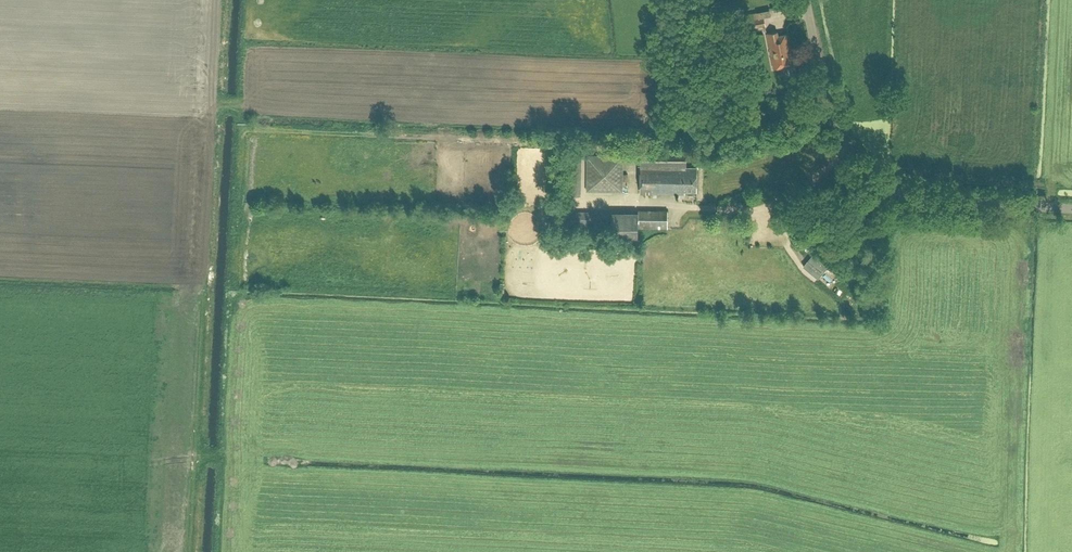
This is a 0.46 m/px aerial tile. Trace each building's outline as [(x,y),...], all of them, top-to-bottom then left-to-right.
[(739,10),(770,3),(769,0),(737,0),(739,10)] [(739,11),(737,1),(730,2),(732,12),(739,11)] [(763,17),(748,20),(749,28),(764,25),(763,17)] [(766,33),(773,68),(794,63),(788,33),(778,34),(778,31),(766,33)] [(687,145),(640,144),(639,193),(684,194),(684,191),(696,191),(696,166),(686,166),(687,145)] [(582,148),(570,148),(569,195),(581,195),(582,148)] [(622,154),(586,154),(585,191),(622,191),(622,154)] [(667,227),(667,210),(638,210),(638,227),(667,227)] [(611,211),(570,211),(570,222),(611,222),(611,212),(611,211)] [(611,239),(637,239),(637,212),(611,212),(611,222),(611,239)]
